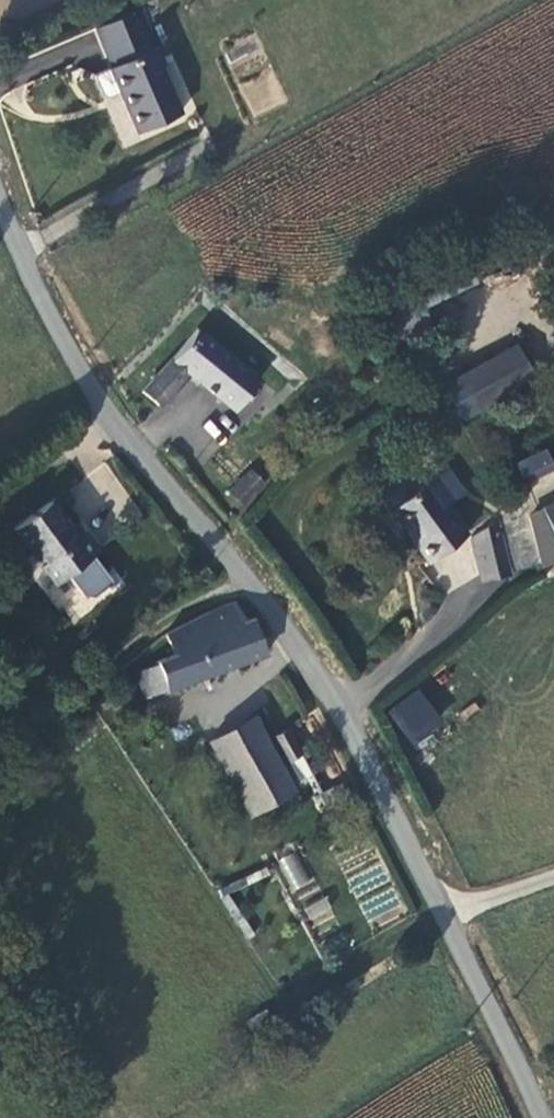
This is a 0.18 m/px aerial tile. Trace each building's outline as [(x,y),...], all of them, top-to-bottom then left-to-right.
[(106,43),(123,83),(167,64),(173,62),(156,22),(106,43)] [(167,64),(123,83),(131,103),(148,144),(192,125),(167,64)] [(123,83),(104,90),(111,105),(120,107),(131,103),(123,83)] [(377,304),(399,357),(438,341),(424,308),(476,287),(468,267),(377,304)] [(441,386),(460,419),(537,376),(518,343),(441,386)] [(240,420),(246,413),(260,397),(263,394),(208,349),(185,369),(150,411),(167,425),(198,390),(236,424),(240,420)] [(270,406),(260,397),(246,413),(255,423),(270,406)] [(250,428),(255,423),(246,413),(240,420),(250,428)] [(516,460),(522,481),(553,470),(553,463),(549,449),(516,460)] [(101,463),(87,476),(115,503),(128,490),(101,463)] [(273,499),(261,487),(236,511),(247,523),(273,499)] [(475,527),(463,505),(446,515),(458,537),(475,527)] [(476,567),(458,537),(446,515),(404,541),(436,592),(476,567)] [(107,572),(86,542),(80,547),(61,520),(24,547),(41,571),(30,578),(52,610),(76,593),(91,614),(101,616),(121,602),(102,575),(107,572)] [(553,586),(553,553),(550,544),(526,556),(544,591),(553,586)] [(516,607),(509,556),(483,569),(488,611),(516,607)] [(244,615),(183,643),(157,663),(164,681),(149,686),(157,708),(278,666),(265,627),(257,629),(244,615)] [(431,714),(404,731),(423,761),(450,744),(431,714)] [(256,733),(214,753),(254,832),(296,810),(256,733)] [(302,767),(290,742),(277,748),(289,774),(302,767)] [(294,852),(277,860),(293,891),(310,882),(294,852)] [(311,925),(334,916),(326,896),(303,905),(311,925)]
